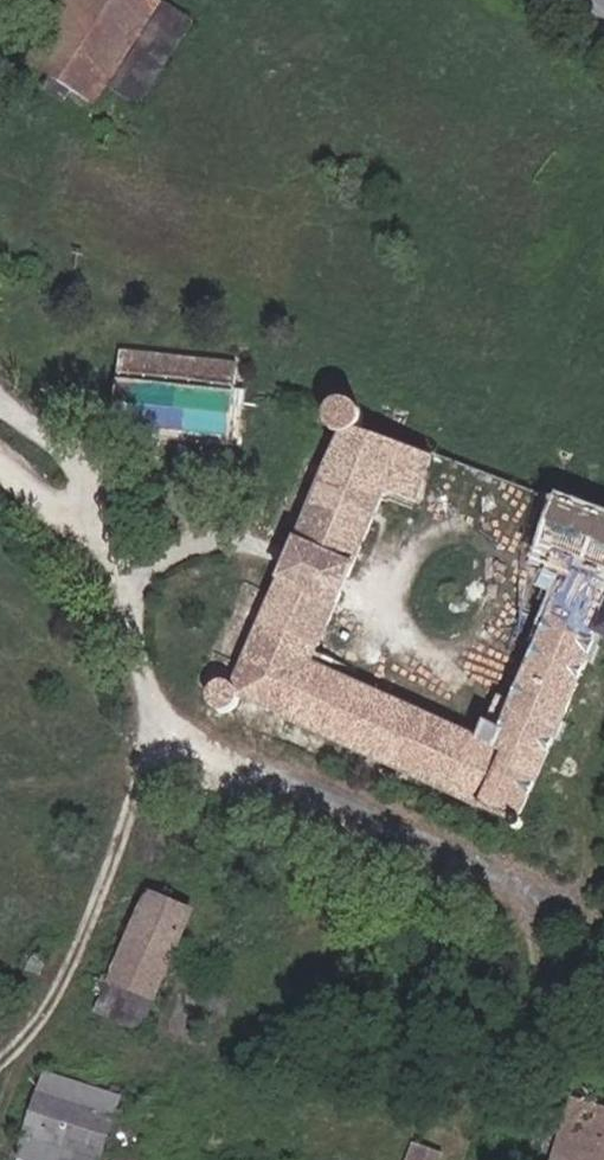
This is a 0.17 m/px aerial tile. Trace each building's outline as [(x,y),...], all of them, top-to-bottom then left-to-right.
[(95,86),(148,2),(145,0),(57,0),(19,62),(41,75),(64,89),(85,102),(95,86)] [(95,86),(128,104),(177,21),(148,2),(95,86)] [(55,104),(64,89),(41,75),(32,90),(55,104)] [(232,368),(122,359),(120,388),(230,396),(232,368)] [(117,433),(227,441),(230,396),(120,388),(117,433)] [(317,657),(383,500),(414,511),(438,456),(369,429),(370,410),(354,401),(333,408),(329,417),(329,428),(340,442),(239,688),(231,690),(220,687),(212,691),(207,701),(210,710),(220,720),(219,733),(225,743),(291,773),(309,732),(499,815),(502,826),(513,832),(527,828),(525,811),(603,636),(603,520),(562,503),(538,567),(556,575),(546,604),(554,610),(514,706),(495,700),(477,744),(352,689),(356,674),(317,657)] [(107,1008),(153,1025),(194,917),(149,900),(107,1008)] [(149,1035),(153,1025),(107,1008),(102,1020),(149,1035)] [(569,1084),(549,1136),(571,1144),(565,1159),(603,1159),(603,1097),(569,1084)] [(122,1126),(46,1100),(26,1159),(111,1159),(122,1126)] [(423,1153),(432,1130),(414,1123),(406,1146),(423,1153)] [(432,1130),(423,1153),(406,1146),(402,1154),(417,1159),(433,1159),(443,1134),(432,1130)] [(556,1159),(565,1159),(571,1144),(549,1136),(541,1154),(556,1159)]
